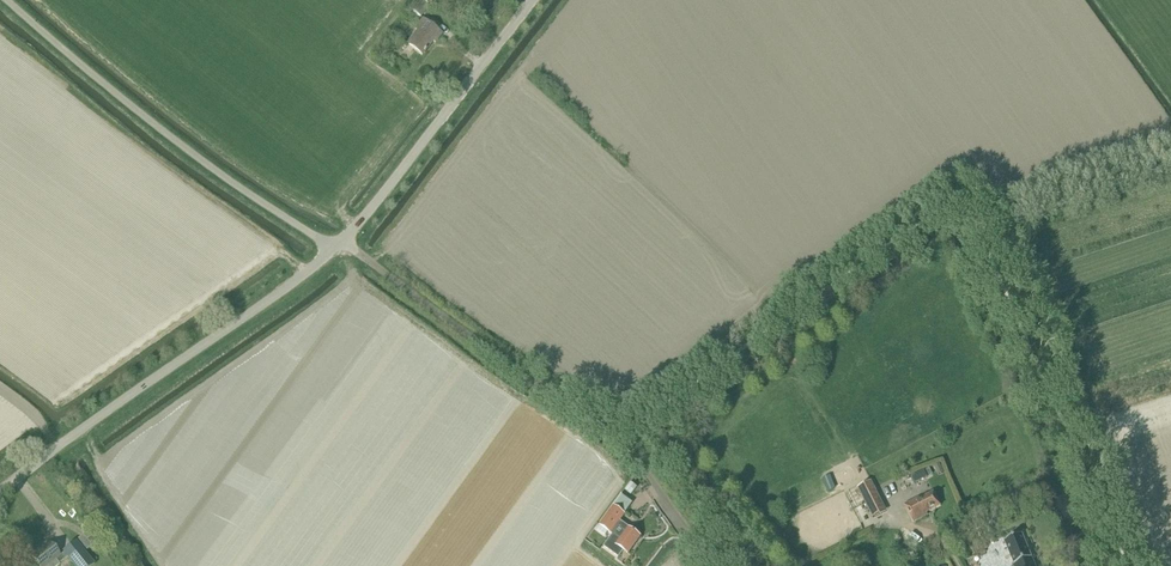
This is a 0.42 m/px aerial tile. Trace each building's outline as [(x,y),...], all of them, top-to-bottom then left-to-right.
[(422,0),(417,0),(410,9),(419,17),(428,5),(422,0)] [(416,30),(418,31),(408,44),(422,55),(433,41),(435,43),(442,34),(424,19),(416,30)] [(940,464),(934,466),(938,476),(944,473),(940,464)] [(912,477),(915,484),(927,478),(924,471),(912,477)] [(887,512),(871,482),(857,489),(873,519),(876,518),(886,512),(887,512)] [(631,483),(625,492),(631,496),(638,488),(631,483)] [(905,505),(914,522),(928,515),(927,513),(941,506),(934,492),(920,499),(919,497),(905,505)] [(633,504),(623,496),(615,506),(625,514),(633,504)] [(625,514),(614,506),(600,525),(613,535),(604,547),(619,558),(624,550),(628,554),(641,537),(620,521),(625,514)] [(97,543),(88,532),(78,540),(87,551),(97,543)] [(1022,534),(1005,542),(1012,558),(1009,559),(1011,563),(1013,562),(1015,565),(1035,565),(1022,534)] [(975,554),(989,547),(984,539),(971,545),(975,554)] [(32,558),(38,565),(58,565),(60,565),(60,564),(67,558),(74,565),(93,565),(97,563),(96,561),(97,560),(95,558),(92,561),(76,541),(63,551),(63,552),(60,555),(51,543),(32,558)]
